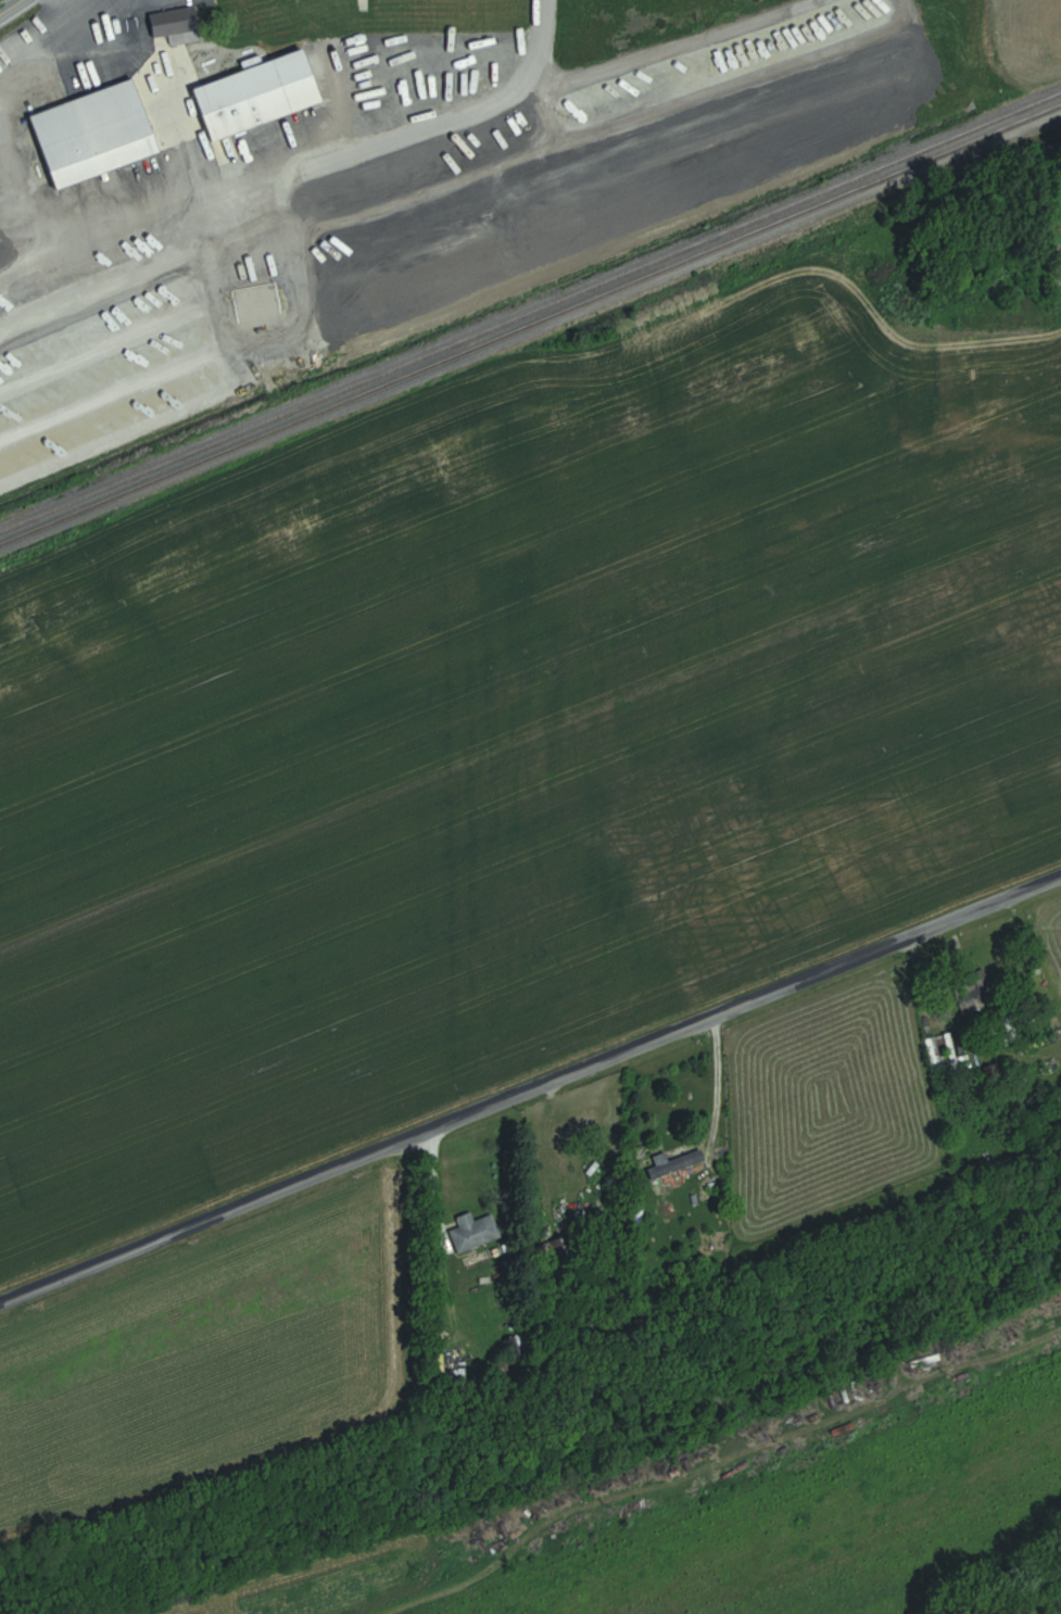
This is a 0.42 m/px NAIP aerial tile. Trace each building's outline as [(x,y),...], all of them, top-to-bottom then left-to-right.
[(157,37),(174,35),(175,44),(206,39),(200,7),(153,15),(157,37)] [(329,104),(311,48),(264,63),(198,84),(215,140),(329,104)] [(140,78),(33,114),(58,190),(165,154),(140,78)] [(959,992),(962,1012),(989,1008),(986,988),(959,992)] [(926,1037),(930,1069),(959,1065),(954,1033),(926,1037)] [(475,1221),(472,1214),(459,1218),(462,1226),(453,1229),(460,1252),(502,1239),(494,1215),(475,1221)]
